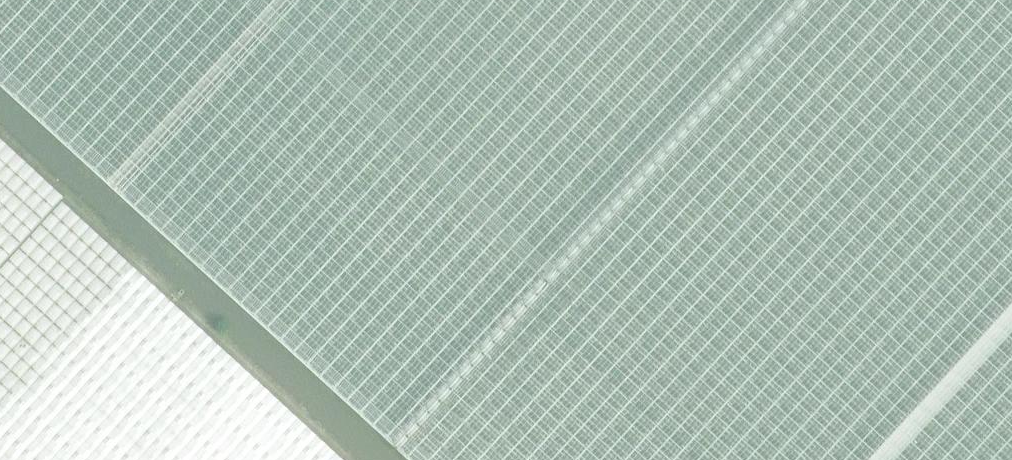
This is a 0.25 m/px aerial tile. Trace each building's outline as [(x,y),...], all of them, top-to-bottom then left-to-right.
[(290,346),(397,444),(414,459),(1011,459),(1011,0),(0,0),(0,80),(290,346)] [(290,404),(265,381),(85,214),(0,136),(0,459),(350,459),(290,404)]
